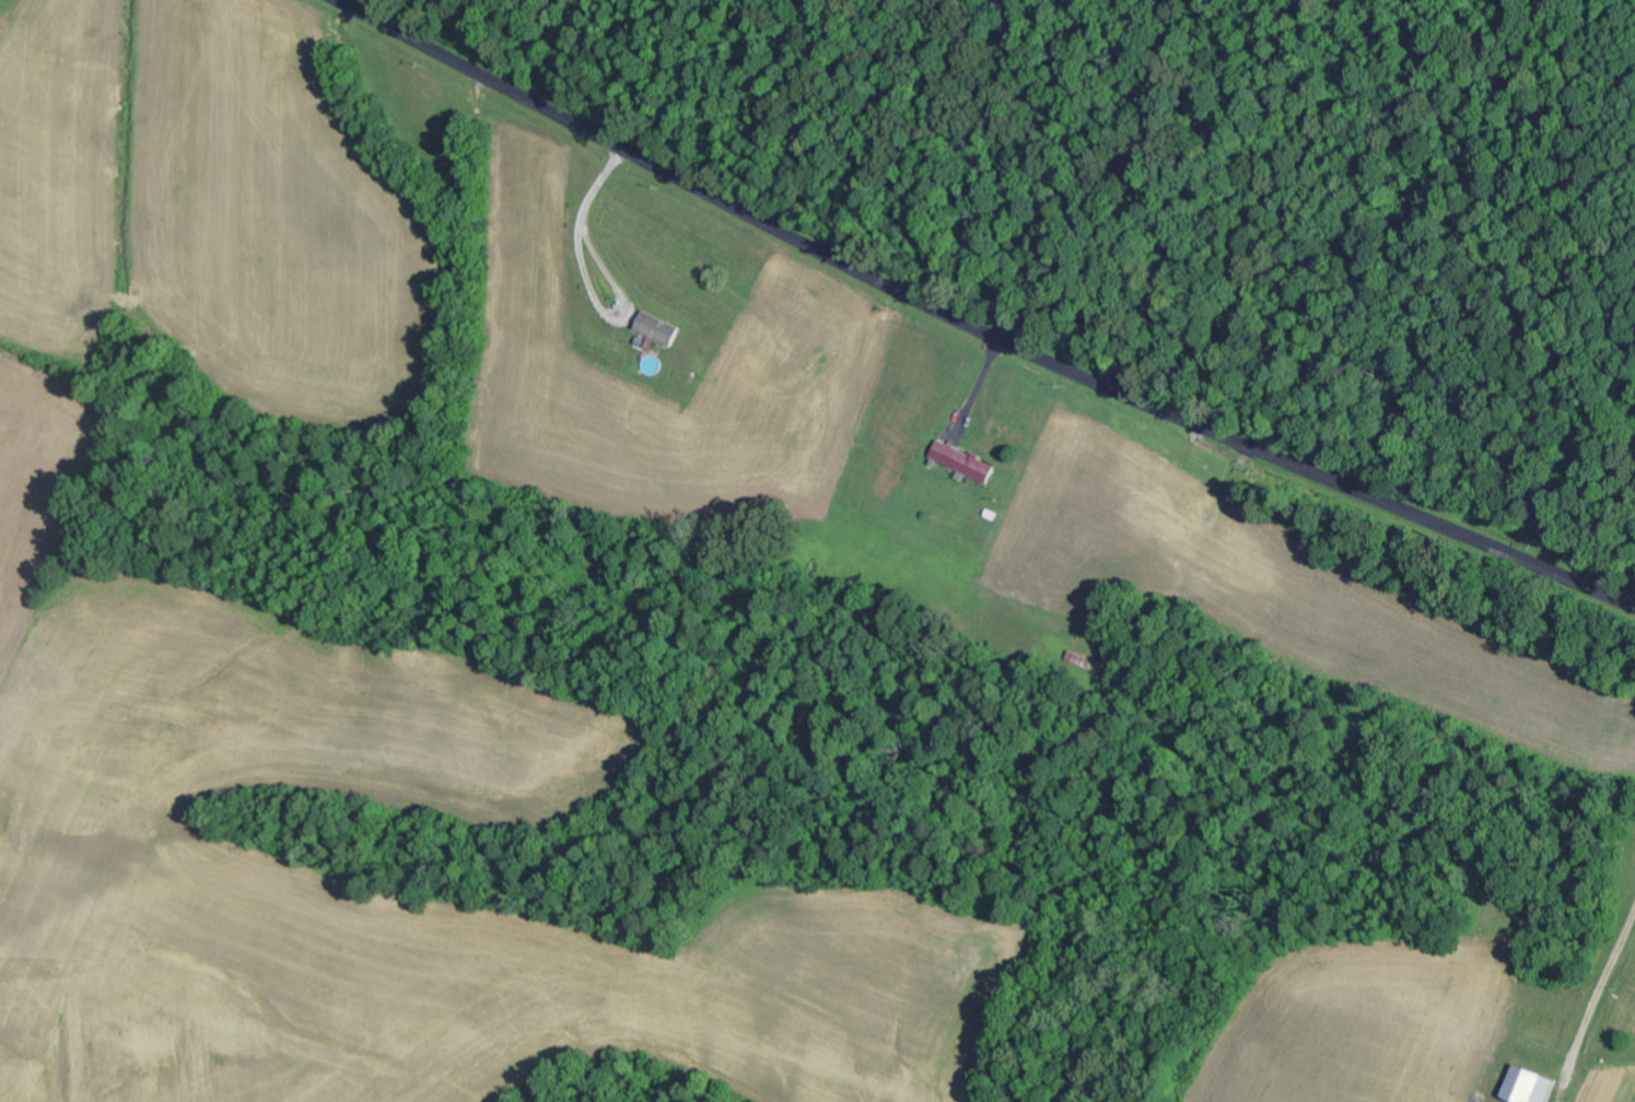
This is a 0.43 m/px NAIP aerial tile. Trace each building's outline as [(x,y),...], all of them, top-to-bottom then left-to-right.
[(674,348),(682,328),(645,312),(637,332),(674,348)] [(938,443),(931,462),(991,483),(997,465),(938,443)] [(1511,1101),(1549,1101),(1557,1080),(1516,1065),(1503,1099),(1511,1101)]
